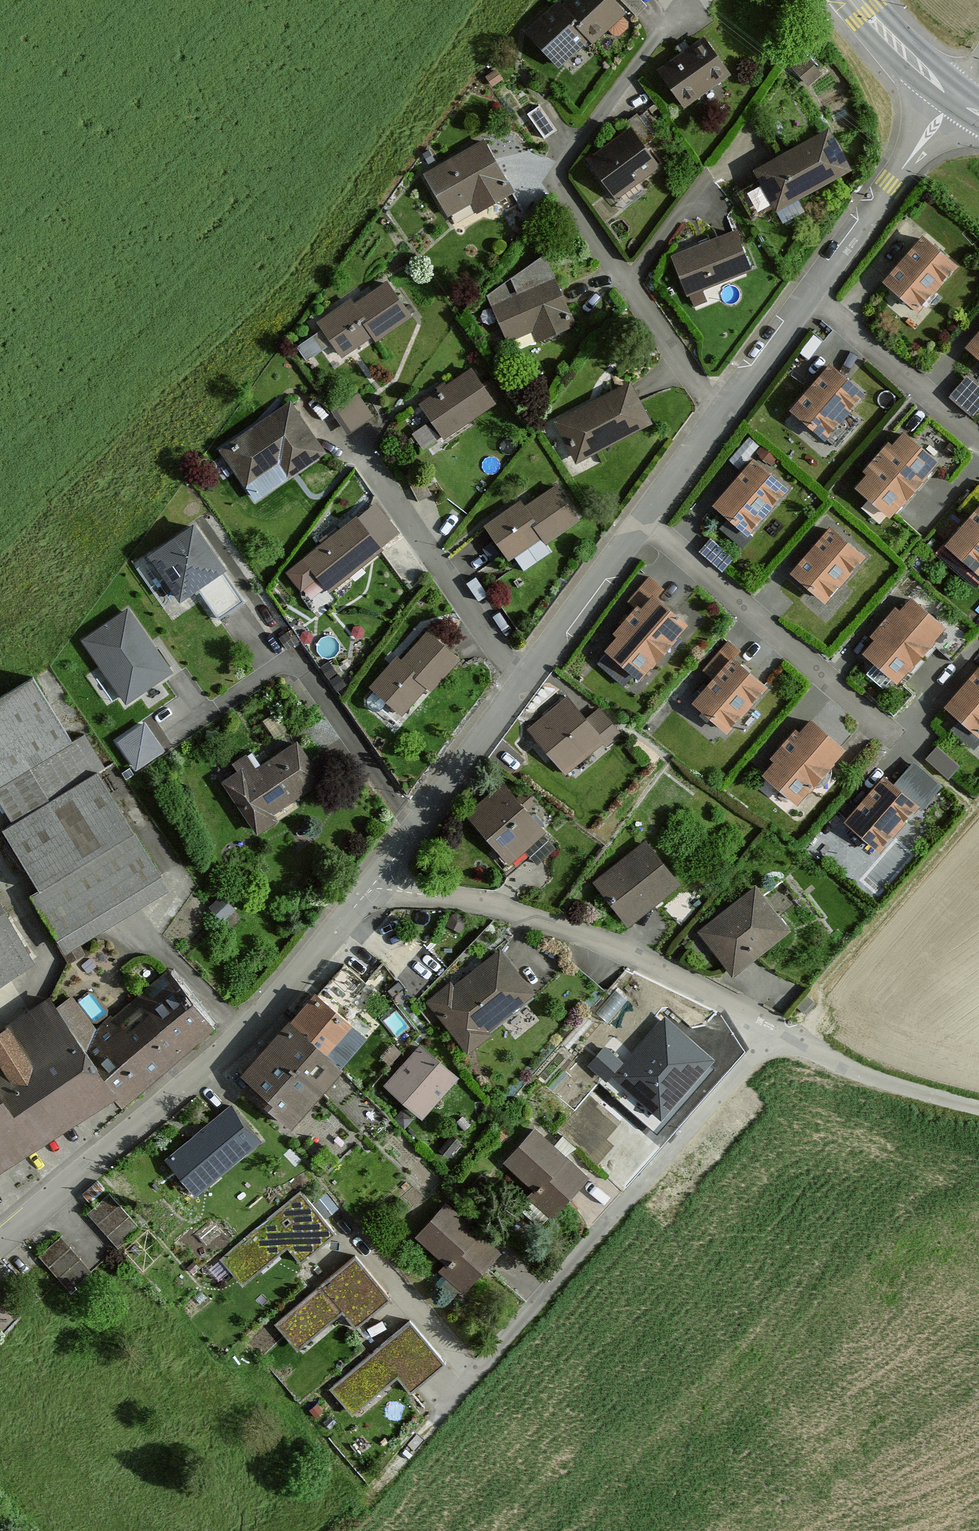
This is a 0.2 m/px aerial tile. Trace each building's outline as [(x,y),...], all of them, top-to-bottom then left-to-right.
[(526,28),(559,64),(589,36),(593,41),(625,12),(613,0),(568,0),(562,6),(557,0),(556,0),(526,28)] [(641,0),(620,0),(636,16),(647,6),(641,0)] [(705,36),(658,68),(683,106),(730,74),(705,36)] [(819,73),(806,58),(795,68),(808,82),(819,73)] [(556,131),(539,106),(527,114),(544,139),(556,131)] [(631,126),(587,157),(615,197),(659,165),(631,126)] [(849,169),(826,128),(754,168),(776,208),(849,169)] [(484,140),(424,174),(447,214),(470,201),(475,211),(513,190),(484,140)] [(734,230),(672,253),(692,306),(709,300),(704,286),(749,270),(734,230)] [(921,237),(883,282),(919,315),(957,266),(921,237)] [(490,295),(494,307),(508,340),(534,328),(539,340),(573,324),(554,281),(545,256),(490,295)] [(348,301),(317,322),(341,358),(406,315),(386,285),(353,307),(348,301)] [(966,349),(978,360),(978,333),(966,349)] [(830,365),(791,408),(826,442),(867,396),(830,365)] [(467,369),(418,405),(442,438),(491,402),(467,369)] [(956,391),(978,409),(978,373),(973,369),(956,391)] [(650,422),(628,382),(556,421),(578,461),(650,422)] [(356,423),(377,410),(364,390),(343,403),(356,423)] [(290,405),(224,451),(256,496),(321,450),(290,405)] [(904,433),(851,488),(890,519),(939,462),(904,433)] [(784,487),(752,459),(711,504),(742,533),(784,487)] [(520,502),(485,527),(509,559),(527,546),(530,551),(576,518),(555,489),(526,510),(520,502)] [(372,504),(293,569),(298,575),(308,567),(326,589),(395,531),(372,504)] [(945,547),(978,579),(978,505),(945,547)] [(862,552),(830,525),(793,569),(825,595),(862,552)] [(193,527),(151,556),(180,597),(196,586),(219,619),(245,601),(193,527)] [(632,601),(639,608),(652,594),(658,586),(650,580),(632,601)] [(684,622),(652,594),(639,608),(605,647),(638,675),(684,622)] [(947,627),(913,597),(901,610),(892,603),(867,632),(873,638),(862,651),(898,683),(947,627)] [(172,674),(130,610),(84,642),(127,706),(172,674)] [(427,631),(403,658),(396,652),(368,683),(398,711),(421,686),(427,691),(457,658),(427,631)] [(711,664),(719,671),(731,657),(738,649),(730,642),(711,664)] [(764,685),(731,657),(719,671),(694,700),(727,728),(764,685)] [(945,707),(977,733),(978,730),(978,666),(945,707)] [(0,695),(0,802),(12,822),(0,829),(0,830),(37,890),(23,899),(53,947),(162,880),(94,770),(103,765),(84,733),(69,742),(29,677),(0,695)] [(564,694),(527,724),(564,769),(613,729),(596,708),(584,718),(564,694)] [(847,749),(809,716),(759,772),(797,806),(847,749)] [(161,749),(144,725),(120,742),(137,766),(161,749)] [(941,742),(932,752),(954,769),(962,759),(941,742)] [(243,772),(226,783),(258,831),(275,820),(270,813),(321,779),(297,743),(262,766),(253,753),(237,763),(243,772)] [(895,785),(886,777),(847,819),(878,849),(936,787),(913,766),(895,785)] [(543,833),(500,783),(466,811),(509,862),(543,833)] [(644,840),(594,881),(628,923),(678,882),(644,840)] [(752,883),(696,928),(732,972),(788,926),(752,883)] [(233,908),(223,897),(211,907),(222,919),(233,908)] [(28,966),(0,919),(0,983),(28,966)] [(451,982),(425,1003),(465,1051),(485,1034),(479,1027),(527,988),(499,955),(457,989),(451,982)] [(344,964),(246,1077),(272,1099),(266,1105),(288,1123),(365,1034),(340,1013),(366,983),(344,964)] [(167,976),(78,1046),(109,1092),(120,1109),(212,1029),(167,976)] [(627,999),(616,989),(596,1012),(607,1022),(627,999)] [(109,1092),(78,1046),(47,999),(0,1029),(0,1164),(109,1092)] [(707,1058),(665,1022),(619,1075),(661,1111),(707,1058)] [(418,1045),(383,1082),(416,1113),(451,1076),(418,1045)] [(619,1061),(604,1049),(591,1064),(607,1077),(619,1061)] [(229,1104),(164,1158),(193,1193),(258,1139),(229,1104)] [(531,1129),(505,1159),(539,1189),(530,1199),(551,1218),(587,1177),(531,1129)] [(301,1188),(223,1252),(247,1281),(289,1245),(300,1259),(335,1229),(301,1188)] [(140,1228),(110,1193),(88,1213),(118,1247),(140,1228)] [(443,1204),(417,1233),(445,1258),(434,1270),(458,1292),(495,1252),(443,1204)] [(91,1271),(60,1236),(38,1255),(69,1290),(91,1271)] [(351,1255),(273,1319),(297,1347),(339,1312),(350,1325),(385,1296),(351,1255)] [(409,1318),(332,1382),(355,1410),(398,1375),(409,1388),(444,1359),(409,1318)]
